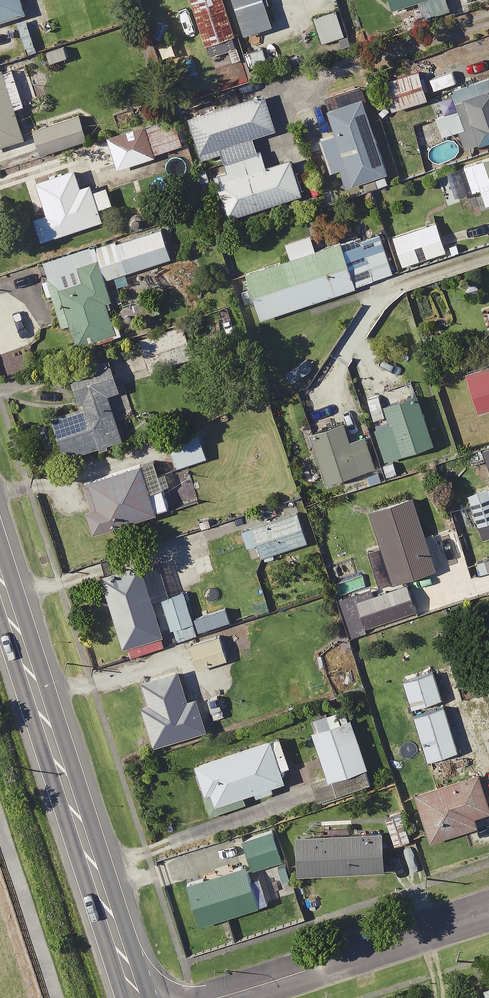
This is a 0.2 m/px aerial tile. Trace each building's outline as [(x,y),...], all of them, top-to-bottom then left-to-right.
[(20,13),(16,0),(0,0),(0,19),(20,13)] [(230,34),(219,0),(185,0),(200,44),(205,42),(209,55),(224,51),(227,61),(238,58),(230,34)] [(238,34),(269,25),(262,4),(266,3),(265,0),(227,0),(238,34)] [(387,8),(409,1),(415,18),(443,9),(440,0),(385,0),(387,8)] [(340,36),(332,10),(309,17),(318,43),(340,36)] [(66,55),(62,44),(42,51),(45,62),(66,55)] [(262,62),(257,48),(239,54),(244,68),(262,62)] [(7,66),(0,69),(0,143),(18,137),(9,107),(19,104),(7,66)] [(421,98),(411,67),(377,78),(387,109),(421,98)] [(484,77),(447,89),(453,109),(431,116),(437,135),(454,129),(460,146),(488,136),(488,88),(488,89),(484,77)] [(299,102),(319,171),(331,167),(337,187),(356,182),(358,191),(384,183),(357,86),(299,102)] [(203,156),(206,167),(219,163),(221,171),(209,175),(221,217),(297,194),(287,160),(260,168),(250,135),(270,129),(259,92),(183,115),(196,158),(203,156)] [(131,109),(112,115),(115,127),(134,122),(131,109)] [(81,139),(74,114),(29,127),(36,152),(81,139)] [(141,125),(149,153),(177,144),(169,116),(141,125)] [(149,153),(141,125),(104,135),(113,167),(150,156),(149,153)] [(469,160),(482,203),(488,201),(488,154),(469,160)] [(472,189),(463,163),(445,169),(454,195),(472,189)] [(90,189),(81,164),(34,181),(43,210),(28,215),(36,240),(97,219),(93,208),(107,203),(101,185),(90,189)] [(440,251),(431,222),(388,236),(397,265),(440,251)] [(73,344),(116,332),(100,277),(166,258),(157,226),(38,260),(42,276),(36,278),(43,300),(49,299),(56,325),(67,322),(73,344)] [(388,274),(374,229),(311,249),(305,233),(280,242),(285,257),(241,272),(256,317),(388,274)] [(136,327),(147,324),(145,316),(158,312),(154,297),(130,304),(136,327)] [(188,357),(179,325),(134,339),(143,370),(188,357)] [(131,356),(109,362),(114,377),(135,370),(131,356)] [(117,439),(109,415),(117,412),(113,401),(106,403),(103,393),(114,390),(105,360),(66,372),(76,406),(47,415),(59,456),(117,439)] [(471,376),(482,413),(488,411),(488,370),(471,376)] [(434,447),(421,401),(389,410),(393,424),(378,429),(387,461),(434,447)] [(189,422),(190,427),(171,433),(182,468),(199,463),(214,458),(202,418),(189,422)] [(354,444),(349,428),(316,438),(330,484),(377,469),(368,440),(354,444)] [(90,530),(99,528),(101,535),(173,513),(159,466),(91,487),(98,510),(95,510),(85,514),(90,530)] [(485,541),(488,540),(488,488),(471,494),(485,541)] [(439,571),(417,500),(374,513),(396,584),(439,571)] [(310,542),(300,511),(244,529),(250,548),(261,545),(265,557),(310,542)] [(168,635),(146,568),(107,580),(132,659),(166,648),(162,637),(168,635)] [(174,631),(178,630),(181,641),(199,636),(196,623),(188,595),(165,601),(174,631)] [(409,614),(404,597),(348,614),(353,631),(409,614)] [(230,660),(223,636),(193,645),(200,669),(230,660)] [(450,702),(440,668),(406,679),(431,762),(465,752),(450,702)] [(188,693),(181,669),(145,680),(153,705),(146,707),(159,748),(215,730),(202,689),(188,693)] [(315,719),(320,733),(317,734),(332,777),(334,784),(374,770),(356,720),(336,727),(331,713),(315,719)] [(289,771),(295,769),(286,737),(199,763),(213,809),(293,785),(289,771)] [(483,776),(419,796),(434,842),(481,827),(479,820),(488,817),(488,796),(483,776)] [(340,800),(334,784),(332,777),(315,783),(323,806),(340,800)] [(414,842),(405,814),(389,819),(398,847),(414,842)] [(262,870),(270,897),(288,892),(279,862),(285,860),(275,827),(244,836),(253,863),(255,872),(262,870)] [(390,872),(389,833),(301,836),(303,876),(390,872)] [(270,897),(262,870),(255,872),(253,863),(190,882),(204,926),(273,905),(270,897)]
